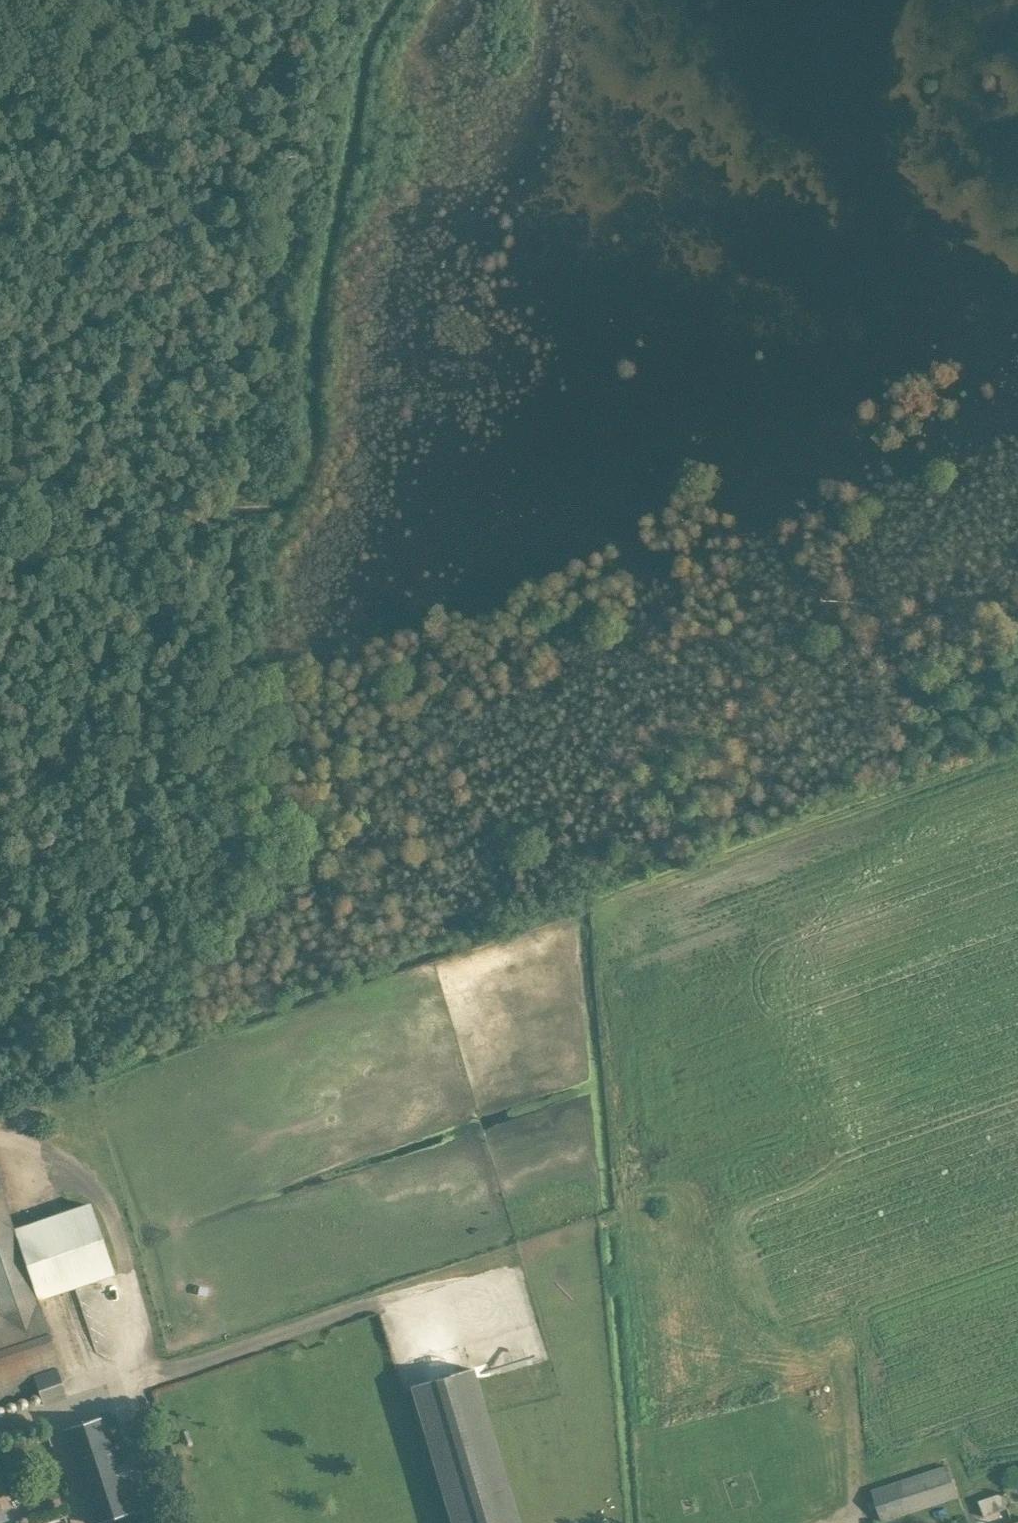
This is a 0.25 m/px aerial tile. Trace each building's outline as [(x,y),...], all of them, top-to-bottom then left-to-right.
[(36,1387),(43,1406),(67,1397),(60,1379),(63,1378),(36,1299),(112,1273),(89,1205),(13,1231),(0,1193),(0,1399),(36,1387)] [(412,1395),(450,1522),(519,1522),(473,1368),(409,1387),(412,1395)] [(102,1416),(62,1429),(93,1522),(96,1522),(133,1511),(123,1480),(130,1477),(125,1462),(118,1464),(102,1416)] [(883,1522),(959,1497),(948,1464),(872,1490),(883,1522)] [(984,1517),(1008,1508),(1003,1493),(979,1501),(984,1517)]
